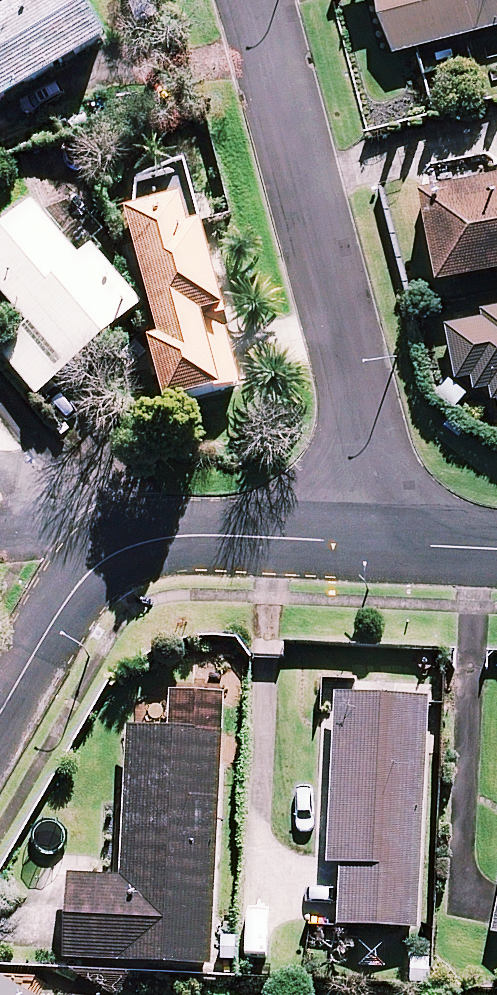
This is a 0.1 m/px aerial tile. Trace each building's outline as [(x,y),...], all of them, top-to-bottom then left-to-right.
[(105,45),(79,0),(30,0),(0,17),(0,105),(105,45)] [(393,52),(496,25),(496,0),(380,0),(393,52)] [(427,186),(444,276),(496,266),(496,173),(427,186)] [(241,387),(185,174),(133,188),(140,212),(125,216),(158,342),(148,345),(164,407),(241,387)] [(32,206),(0,233),(0,295),(32,335),(3,359),(35,397),(139,311),(88,249),(76,259),(32,206)] [(484,306),(486,315),(449,322),(459,376),(475,373),(477,386),(493,383),(496,396),(496,304),(484,306)] [(167,729),(128,727),(120,878),(67,875),(63,959),(210,967),(224,696),(169,693),(167,729)] [(429,700),(335,695),(325,864),(342,864),(338,926),(416,930),(429,700)] [(0,982),(0,994),(23,994),(0,982)]
